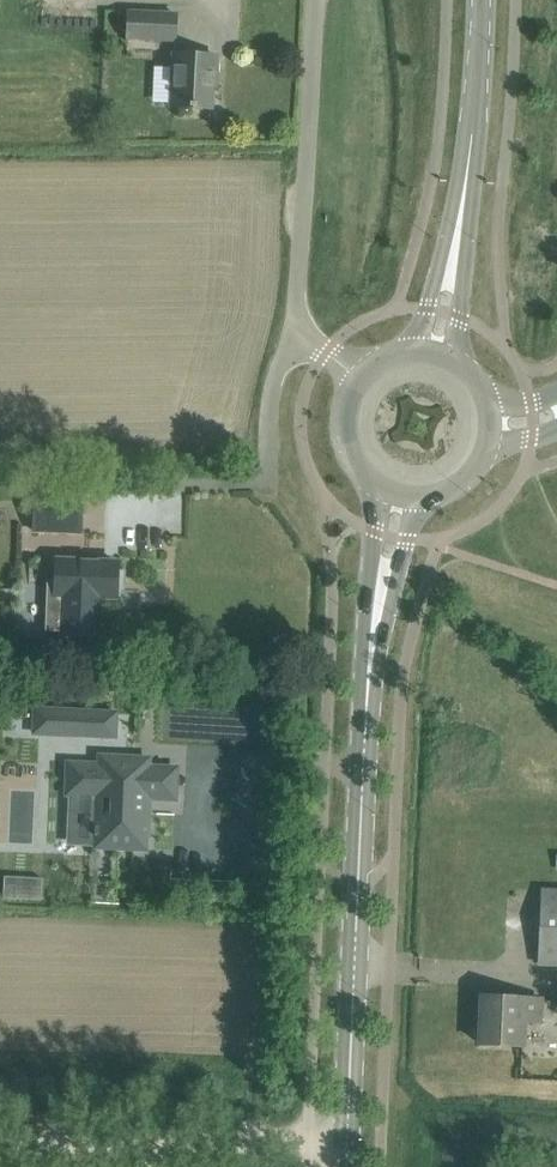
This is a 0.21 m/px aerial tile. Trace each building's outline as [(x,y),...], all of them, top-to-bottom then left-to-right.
[(177,10),(144,9),(130,8),(128,41),(175,43),(177,10)] [(217,56),(193,55),(174,54),(171,107),(211,108),(213,75),(216,76),(217,56)] [(37,493),(35,532),(81,534),(83,495),(37,493)] [(118,563),(94,562),(54,560),(53,584),(47,583),(45,631),(63,631),(63,635),(97,636),(98,606),(91,606),(91,596),(117,597),(118,563)] [(118,711),(63,709),(61,737),(117,739),(118,711)] [(149,759),(134,758),(101,757),(100,765),(70,764),(69,794),(99,795),(97,847),(145,849),(148,798),(160,798),(160,794),(159,794),(160,768),(149,768),(149,759)] [(538,964),(556,965),(556,891),(542,890),(538,964)] [(540,1023),(541,999),(482,996),(480,1044),(523,1046),(523,1045),(517,1044),(518,1022),(540,1023)]
